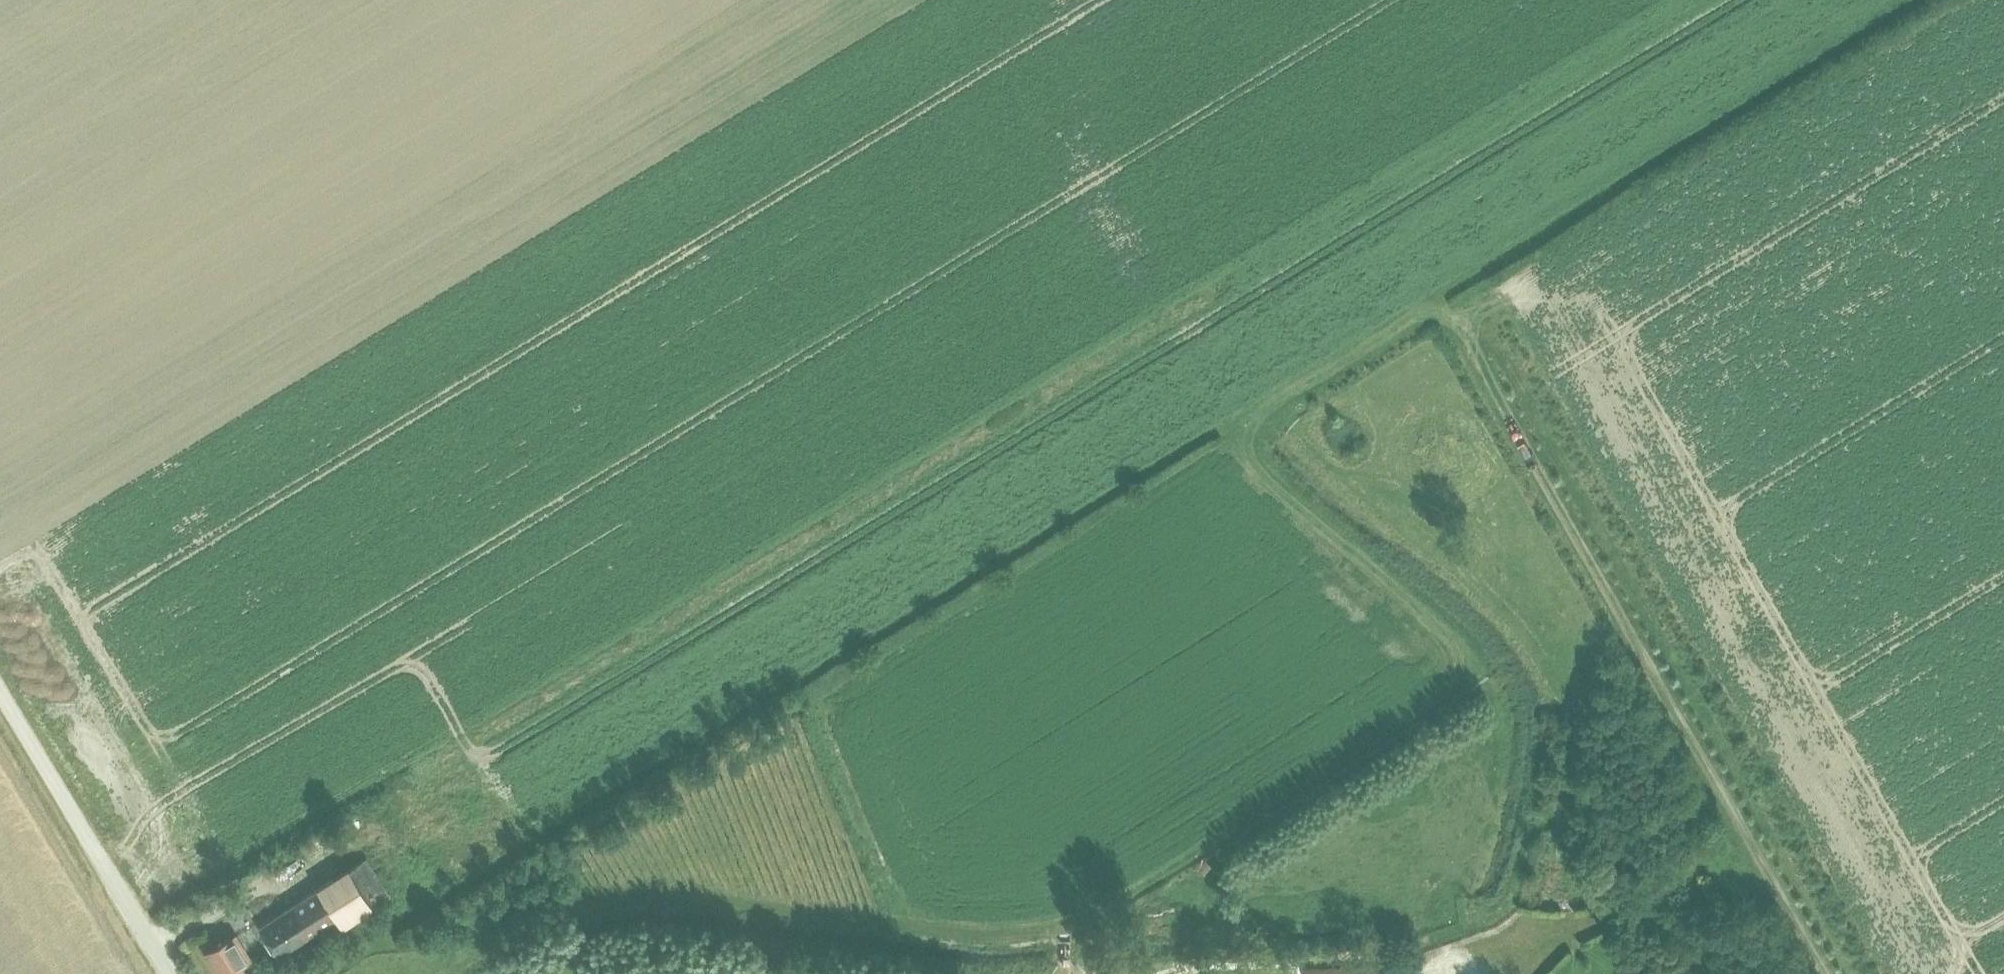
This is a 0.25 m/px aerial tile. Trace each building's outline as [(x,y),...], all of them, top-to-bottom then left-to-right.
[(364,857),(316,888),(256,927),(275,956),(325,924),(330,931),(388,893),(364,857)] [(1207,888),(1219,889),(1220,875),(1209,874),(1207,888)] [(247,959),(232,935),(204,952),(217,973),(241,973),(236,966),(247,959)]
